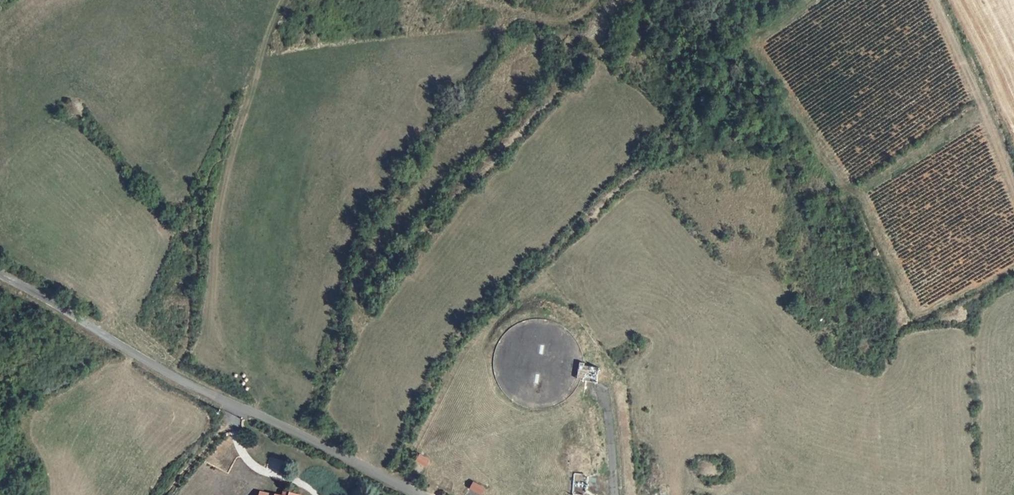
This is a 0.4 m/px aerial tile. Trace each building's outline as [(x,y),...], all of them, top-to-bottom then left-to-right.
[(419,454),(416,460),(426,465),(429,458),(419,454)]
